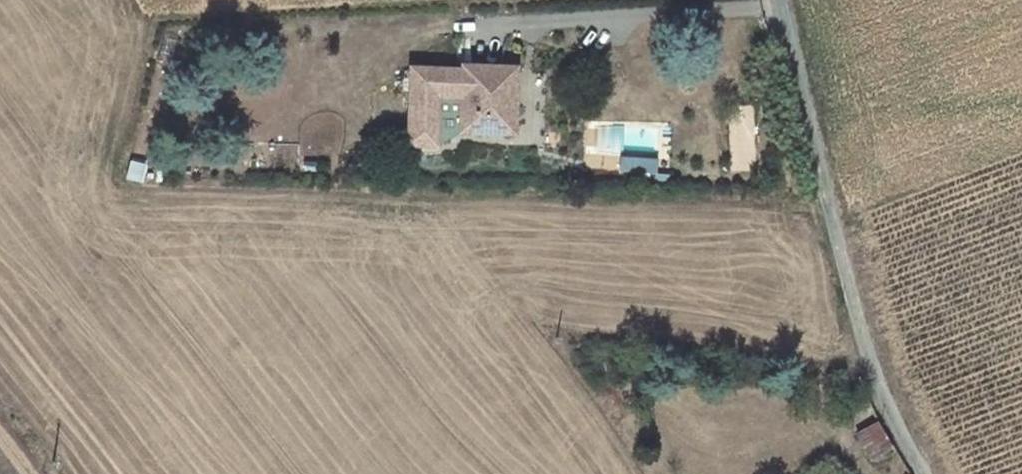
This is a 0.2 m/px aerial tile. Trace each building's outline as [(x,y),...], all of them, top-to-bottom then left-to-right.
[(411,81),(409,158),(436,158),(437,104),(462,106),(460,145),(517,147),(516,108),(506,108),(507,78),(461,77),(462,81),(411,81)]
